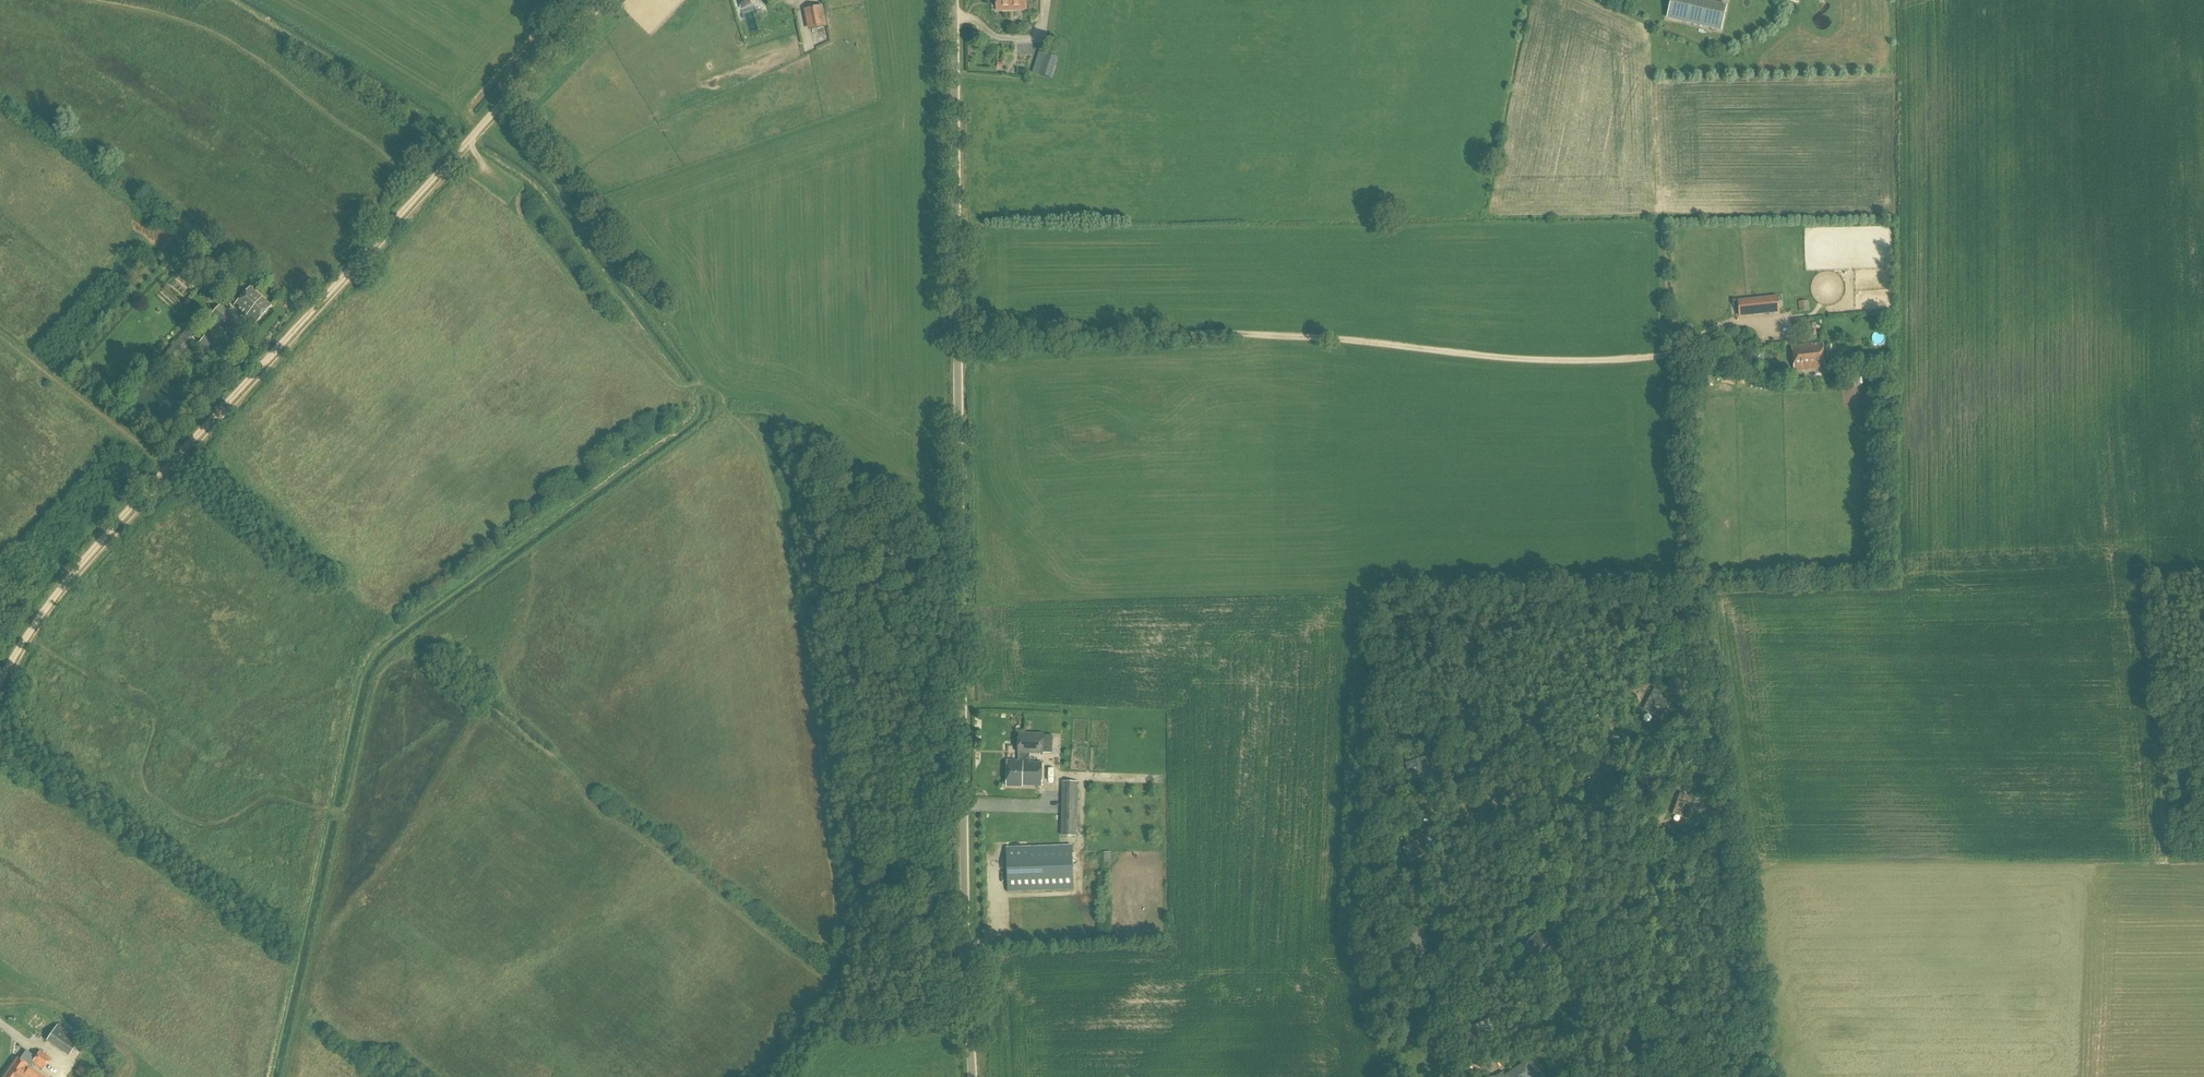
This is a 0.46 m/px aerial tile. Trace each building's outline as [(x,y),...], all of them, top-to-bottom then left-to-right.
[(741,10),(762,4),(761,0),(738,0),(741,10)] [(982,15),(996,12),(993,0),(979,0),(982,15)] [(996,11),(1026,10),(1025,0),(996,0),(996,11)] [(1721,30),(1726,6),(1700,0),(1672,0),(1667,18),(1721,30)] [(804,9),(808,30),(827,27),(823,5),(804,9)] [(1038,74),(1051,79),(1058,58),(1045,54),(1038,74)] [(234,305),(255,324),(271,306),(249,287),(234,305)] [(1798,302),(1799,312),(1810,311),(1809,301),(1807,301),(1806,295),(1800,295),(1800,302),(1798,302)] [(1738,300),(1739,316),(1777,312),(1775,296),(1738,300)] [(210,316),(230,334),(240,323),(219,305),(210,316)] [(160,358),(169,367),(194,340),(184,331),(160,358)] [(1737,334),(1738,343),(1763,341),(1762,332),(1737,334)] [(209,348),(214,343),(207,336),(202,340),(209,348)] [(1792,347),(1794,371),(1825,368),(1822,344),(1792,347)] [(154,369),(159,373),(162,369),(158,365),(154,369)] [(90,373),(84,368),(80,372),(86,377),(90,373)] [(1680,380),(1680,395),(1691,395),(1691,379),(1680,380)] [(1643,709),(1658,717),(1666,704),(1651,696),(1643,709)] [(1530,727),(1547,731),(1550,716),(1533,712),(1530,727)] [(1599,723),(1604,735),(1614,731),(1616,735),(1621,733),(1616,719),(1610,721),(1609,719),(1599,723)] [(1019,753),(1019,761),(1029,761),(1029,754),(1052,754),(1053,736),(1043,735),(1043,734),(1019,734),(1018,753),(1019,753)] [(1594,762),(1608,771),(1617,759),(1603,749),(1594,762)] [(1407,763),(1412,777),(1429,771),(1424,757),(1407,763)] [(1006,786),(1022,787),(1022,785),(1042,786),(1042,763),(1029,762),(1029,761),(1019,761),(1007,761),(1006,786)] [(1060,836),(1076,837),(1077,782),(1062,782),(1060,836)] [(1680,793),(1672,814),(1689,820),(1696,799),(1680,793)] [(1477,813),(1491,819),(1496,807),(1483,801),(1477,813)] [(1497,816),(1502,821),(1510,813),(1506,808),(1497,816)] [(1407,846),(1414,859),(1425,854),(1419,840),(1407,846)] [(1007,848),(1008,891),(1073,889),(1072,846),(1007,848)] [(1378,909),(1377,915),(1387,916),(1387,906),(1382,906),(1378,909)] [(1405,943),(1414,954),(1427,943),(1418,932),(1405,943)] [(1525,945),(1535,956),(1548,943),(1537,932),(1525,945)] [(1545,953),(1556,964),(1562,957),(1551,947),(1545,953)] [(1473,1024),(1482,1043),(1499,1035),(1492,1020),(1483,1024),(1481,1020),(1473,1024)] [(47,1040),(68,1056),(79,1041),(57,1025),(47,1040)] [(4,1076),(42,1076),(29,1068),(32,1062),(36,1058),(25,1050),(18,1059),(17,1058),(4,1076)] [(32,1062),(43,1070),(50,1059),(40,1052),(36,1058),(32,1062)] [(1535,1075),(1527,1062),(1505,1076),(1506,1076),(1533,1076),(1535,1075)]
